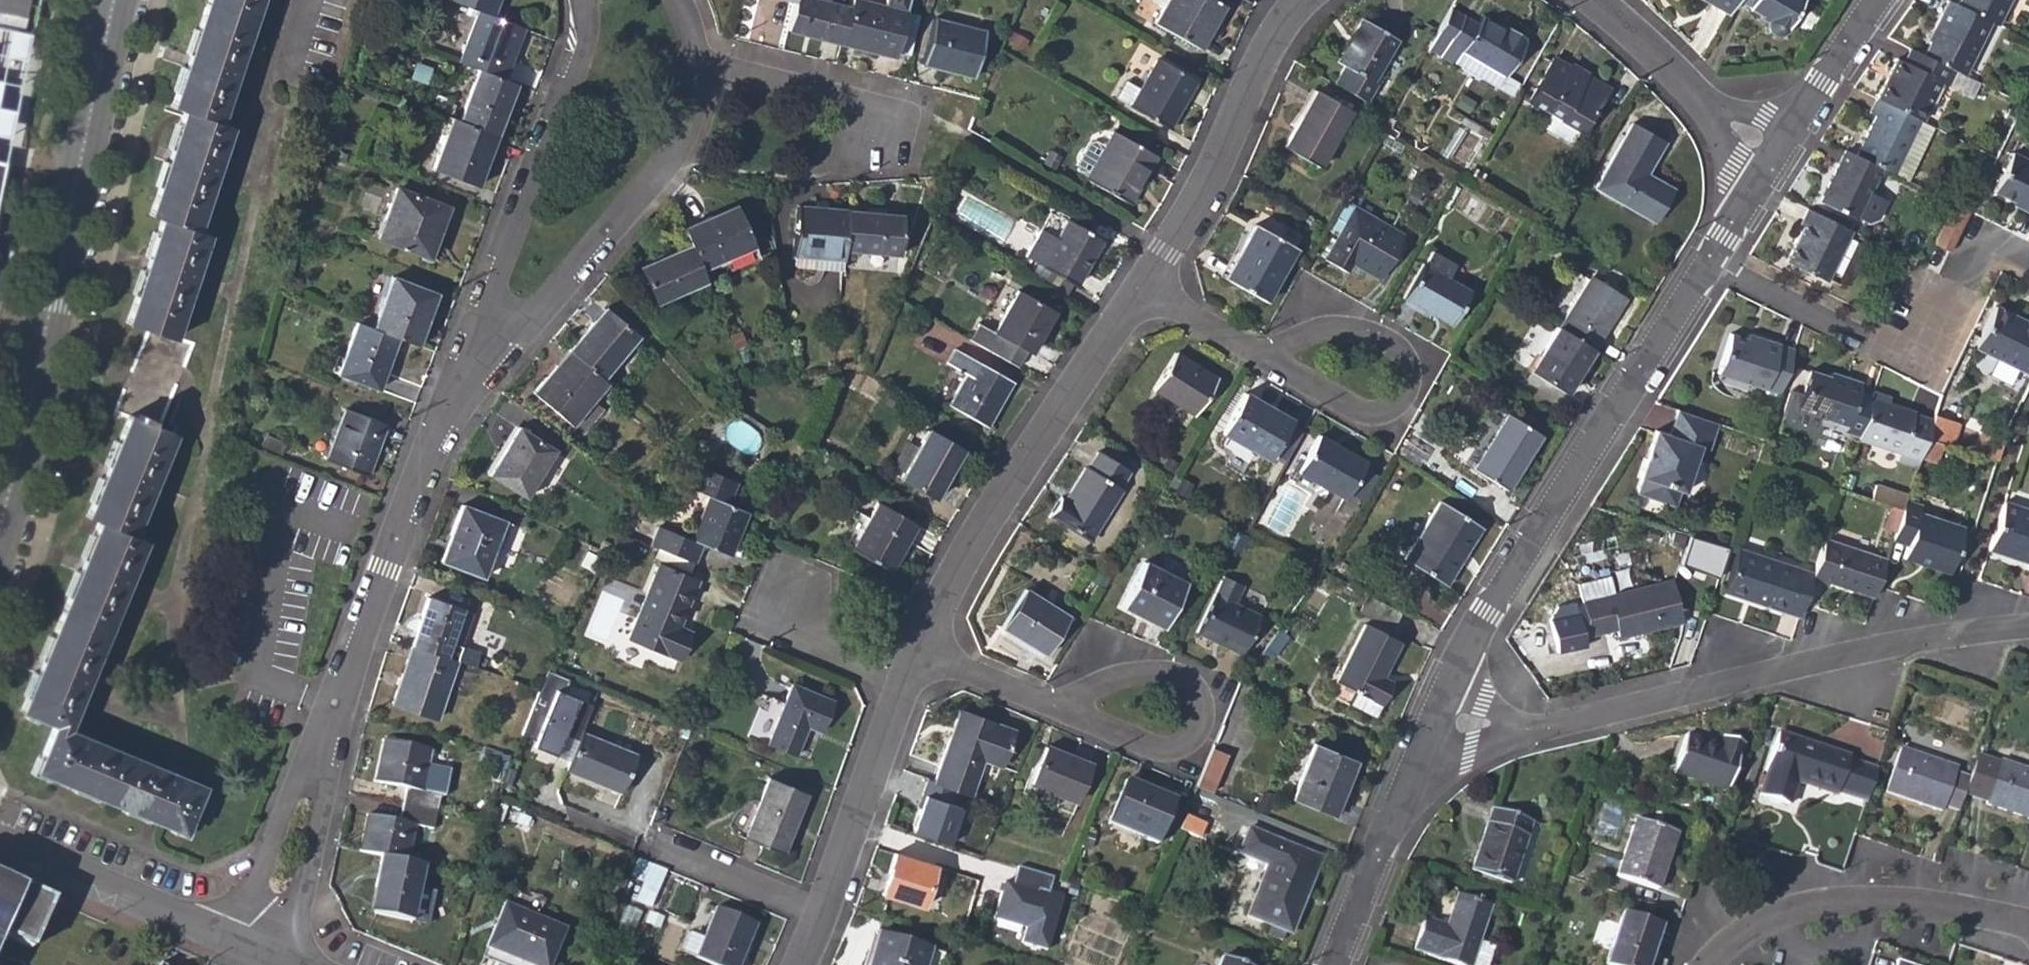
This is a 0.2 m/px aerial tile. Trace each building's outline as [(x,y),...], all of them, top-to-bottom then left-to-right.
[(21,28),(28,0),(1,0),(0,5),(0,24),(21,28)] [(149,330),(174,339),(208,235),(196,230),(231,128),(219,124),(260,0),(207,0),(171,107),(184,111),(149,215),(162,219),(127,324),(149,330)] [(469,7),(479,10),(493,16),(499,0),(452,0),(469,7)] [(841,44),(850,8),(830,3),(817,0),(796,0),(796,1),(788,31),(841,44)] [(841,44),(893,57),(895,49),(905,11),(894,9),(896,0),(852,0),(850,8),(841,44)] [(894,9),(905,11),(908,0),(896,0),(894,9)] [(1201,49),(1225,4),(1217,0),(1154,0),(1165,6),(1155,22),(1201,49)] [(1727,12),(1734,0),(1706,0),(1727,12)] [(1750,5),(1749,7),(1768,18),(1767,21),(1766,23),(1767,26),(1767,29),(1769,32),(1771,34),(1775,34),(1778,35),(1782,34),(1785,32),(1804,0),(1741,0),(1750,5)] [(1989,17),(1958,2),(1954,0),(1944,0),(1932,27),(1933,28),(1923,52),(1956,68),(1963,72),(1989,17)] [(1958,2),(1989,17),(1999,22),(2010,0),(1959,0),(1958,2)] [(1477,22),(1450,7),(1427,48),(1454,64),(1455,63),(1496,87),(1504,74),(1506,76),(1526,40),(1523,39),(1526,35),(1508,25),(1506,29),(1481,14),(1477,22)] [(505,79),(524,28),(493,16),(479,10),(460,61),(478,69),(505,79)] [(920,15),(905,11),(895,49),(910,53),(920,15)] [(76,13),(67,12),(63,33),(68,33),(73,34),(76,13)] [(1398,39),(1361,18),(1336,62),(1345,68),(1336,85),(1368,103),(1378,86),(1372,83),(1398,39)] [(924,65),(975,77),(985,31),(935,19),(924,65)] [(1941,81),(1948,84),(1956,68),(1923,52),(1912,46),(1904,61),(1897,58),(1877,97),(1919,119),(1921,120),(1941,81)] [(1562,119),(1582,130),(1606,87),(1587,76),(1583,83),(1567,73),(1572,66),(1556,57),(1533,97),(1563,117),(1562,119)] [(1132,107),(1169,128),(1197,81),(1158,58),(1141,89),(1127,80),(1117,96),(1132,105),(1132,107)] [(1948,84),(1971,96),(1979,80),(1963,72),(1956,68),(1948,84)] [(478,69),(459,120),(498,136),(518,84),(505,79),(478,69)] [(1284,147),(1319,168),(1350,112),(1316,91),(1284,147)] [(1892,174),(1919,119),(1877,97),(1875,97),(1868,112),(1872,115),(1854,155),(1877,167),(1892,174)] [(478,186),(486,167),(479,164),(484,150),(491,153),(498,136),(459,120),(452,117),(432,170),(478,186)] [(1892,174),(1906,182),(1933,127),(1921,120),(1919,119),(1892,174)] [(1597,187),(1656,222),(1674,189),(1646,173),(1665,141),(1634,122),(1597,187)] [(1086,179),(1130,204),(1156,155),(1113,131),(1086,179)] [(1853,217),(1877,167),(1854,155),(1840,149),(1816,200),(1853,217)] [(479,164),(486,167),(491,153),(484,150),(479,164)] [(2028,214),(2028,162),(2009,152),(1991,191),(2022,206),(2021,210),(2028,214)] [(377,238),(423,256),(430,236),(435,238),(447,207),(397,189),(377,238)] [(1948,189),(1942,200),(1952,204),(1968,212),(1973,201),(1948,189)] [(1931,243),(1948,252),(1968,212),(1952,204),(1931,243)] [(735,205),(683,228),(690,245),(701,269),(753,245),(735,205)] [(792,255),(842,259),(843,249),(846,211),(797,206),(792,255)] [(1804,206),(1775,267),(1816,287),(1846,227),(1804,206)] [(1351,263),(1379,279),(1404,235),(1354,208),(1325,258),(1346,270),(1351,263)] [(902,216),(846,211),(843,249),(899,254),(902,216)] [(1040,231),(1025,256),(1077,286),(1102,242),(1067,221),(1056,240),(1040,231)] [(1226,279),(1266,303),(1297,248),(1258,226),(1226,279)] [(423,256),(428,258),(435,238),(430,236),(423,256)] [(656,302),(706,281),(701,269),(690,245),(641,267),(656,302)] [(1403,297),(1451,324),(1470,290),(1422,263),(1403,297)] [(420,318),(425,320),(436,293),(392,276),(372,328),(391,335),(397,338),(411,342),(420,318)] [(1591,278),(1559,328),(1594,350),(1626,301),(1591,278)] [(1030,353),(1054,311),(1019,290),(994,332),(980,324),(972,341),(1017,367),(1027,350),(1030,353)] [(592,323),(595,325),(607,313),(603,309),(592,323)] [(595,325),(592,323),(569,351),(572,354),(602,379),(637,338),(607,313),(595,325)] [(2028,383),(2028,382),(2028,331),(1990,313),(1970,354),(2028,383)] [(411,342),(416,344),(425,320),(420,318),(411,342)] [(383,360),(391,335),(372,328),(358,323),(338,373),(378,389),(388,361),(383,360)] [(1586,364),(1594,350),(1559,328),(1532,371),(1564,391),(1583,362),(1586,364)] [(128,416),(158,428),(192,346),(174,339),(149,330),(117,411),(128,416)] [(383,360),(388,361),(397,338),(391,335),(383,360)] [(1745,341),(1759,345),(1762,340),(1748,335),(1745,341)] [(1716,375),(1778,395),(1793,350),(1762,340),(1759,345),(1745,341),(1729,336),(1716,375)] [(949,405),(988,427),(1012,381),(954,348),(946,363),(966,375),(949,405)] [(546,378),(549,381),(572,354),(569,351),(546,378)] [(1154,388),(1196,415),(1218,379),(1177,353),(1154,388)] [(549,381),(546,378),(533,394),(581,433),(603,408),(593,400),(606,383),(602,379),(572,354),(549,381)] [(1844,434),(1857,438),(1870,400),(1858,395),(1860,388),(1841,381),(1840,385),(1808,374),(1800,396),(1794,412),(1823,422),(1845,430),(1844,434)] [(1784,424),(1818,435),(1823,422),(1794,412),(1800,396),(1788,391),(1779,414),(1784,424)] [(1223,433),(1271,460),(1272,457),(1290,424),(1293,419),(1246,393),(1223,433)] [(1856,441),(1898,456),(1896,464),(1914,470),(1918,457),(1924,438),(1930,420),(1886,406),(1888,400),(1872,394),(1870,400),(1857,438),(1856,441)] [(327,460),(368,475),(387,425),(346,409),(327,460)] [(1718,425),(1678,412),(1670,437),(1656,433),(1640,479),(1643,480),(1638,496),(1663,504),(1667,492),(1673,486),(1682,490),(1686,490),(1701,446),(1710,448),(1718,425)] [(1473,469),(1506,490),(1542,435),(1509,413),(1473,469)] [(1951,420),(1932,414),(1930,420),(1924,438),(1942,444),(1951,420)] [(175,435),(158,428),(128,416),(87,516),(100,522),(21,710),(54,724),(36,770),(186,833),(204,787),(68,730),(146,541),(134,536),(175,435)] [(1951,420),(1942,444),(1952,447),(1960,423),(1951,420)] [(1290,424),(1272,457),(1286,465),(1305,432),(1290,424)] [(519,428),(509,443),(511,447),(504,460),(499,459),(490,475),(526,498),(554,450),(519,428)] [(901,476),(936,497),(962,450),(928,430),(901,476)] [(1297,473),(1345,500),(1367,463),(1318,435),(1304,462),(1297,473)] [(1936,462),(1942,444),(1924,438),(1918,457),(1936,462)] [(509,443),(499,459),(504,460),(511,447),(509,443)] [(1050,515),(1091,540),(1122,489),(1120,487),(1130,471),(1100,451),(1089,468),(1086,466),(1065,499),(1060,497),(1050,515)] [(1304,462),(1297,458),(1291,469),(1297,473),(1304,462)] [(657,526),(649,545),(693,563),(701,544),(729,556),(747,515),(726,507),(735,486),(697,469),(688,491),(706,498),(690,540),(657,526)] [(1297,473),(1291,469),(1286,477),(1292,481),(1297,473)] [(1263,523),(1288,535),(1308,495),(1284,482),(1263,523)] [(1667,492),(1663,504),(1676,508),(1682,490),(1673,486),(1667,492)] [(1905,497),(1873,486),(1868,501),(1900,511),(1904,499),(1905,497)] [(1920,503),(1904,499),(1900,511),(1891,538),(1905,543),(1901,557),(1949,571),(1964,524),(1918,510),(1920,503)] [(1405,558),(1444,584),(1481,527),(1440,501),(1405,558)] [(2004,502),(1988,549),(2028,562),(2028,510),(2004,502)] [(852,549),(891,570),(917,525),(878,503),(852,549)] [(462,506),(448,544),(454,546),(449,563),(484,577),(503,522),(462,506)] [(632,541),(619,533),(608,551),(621,559),(632,541)] [(1826,584),(1870,599),(1874,587),(1884,558),(1823,539),(1811,575),(1809,582),(1825,587),(1826,584)] [(442,561),(449,563),(454,546),(448,544),(442,561)] [(1722,594),(1797,617),(1801,605),(1809,582),(1811,575),(1736,551),(1722,594)] [(1122,605),(1165,626),(1186,583),(1145,563),(1122,605)] [(680,659),(687,639),(676,634),(679,626),(697,581),(659,565),(630,637),(680,659)] [(1196,631),(1242,652),(1259,616),(1235,604),(1243,586),(1223,577),(1214,595),(1196,631)] [(1614,625),(1618,637),(1681,620),(1672,582),(1596,601),(1593,591),(1580,595),(1590,634),(1605,630),(1604,626),(1614,625)] [(1002,626),(1046,655),(1068,617),(1027,588),(1002,626)] [(478,653),(461,646),(451,642),(462,610),(428,599),(411,647),(457,662),(474,668),(478,653)] [(451,642),(461,646),(472,614),(462,610),(451,642)] [(1336,681),(1357,691),(1381,702),(1382,703),(1393,682),(1383,677),(1400,641),(1366,623),(1336,681)] [(676,634),(687,639),(690,631),(679,626),(676,634)] [(436,720),(457,662),(411,647),(392,704),(436,720)] [(570,679),(548,670),(518,741),(555,756),(557,750),(564,735),(577,741),(592,705),(564,693),(570,679)] [(767,743),(794,754),(806,726),(820,731),(834,700),(792,683),(767,743)] [(1350,705),(1373,717),(1381,702),(1357,691),(1350,705)] [(971,794),(984,758),(988,748),(1006,754),(1015,728),(960,709),(935,781),(971,794)] [(1838,791),(1866,801),(1877,769),(1848,760),(1849,756),(1778,732),(1765,771),(1767,772),(1759,796),(1787,804),(1795,782),(1836,795),(1838,791)] [(565,771),(599,785),(601,780),(622,789),(637,755),(581,733),(577,741),(569,761),(565,771)] [(1673,772),(1728,791),(1744,743),(1722,736),(1720,744),(1685,733),(1673,772)] [(557,750),(555,756),(569,761),(577,741),(564,735),(557,750)] [(406,787),(402,805),(436,812),(448,755),(385,742),(376,780),(406,787)] [(1293,798),(1334,815),(1356,760),(1315,744),(1293,798)] [(1032,782),(1077,802),(1091,764),(1047,747),(1032,782)] [(984,758),(1002,764),(1006,754),(988,748),(984,758)] [(1943,806),(1957,811),(1963,793),(1969,777),(1954,772),(1957,768),(1901,748),(1886,791),(1942,810),(1943,806)] [(2028,818),(2028,770),(2001,760),(2000,763),(1976,755),(1969,777),(1963,793),(1987,801),(1986,803),(2028,818)] [(1223,764),(1208,758),(1197,787),(1211,792),(1223,764)] [(745,838),(783,853),(807,793),(771,778),(745,838)] [(1109,823),(1156,843),(1174,799),(1127,779),(1109,823)] [(599,785),(620,794),(622,789),(601,780),(599,785)] [(924,791),(913,830),(952,841),(963,802),(924,791)] [(368,815),(360,851),(382,857),(408,862),(416,826),(432,828),(436,812),(402,805),(399,820),(368,815)] [(1472,868),(1512,881),(1528,836),(1526,835),(1532,821),(1494,808),(1489,822),(1488,821),(1472,868)] [(1618,875),(1657,888),(1676,833),(1637,819),(1618,875)] [(1249,915),(1290,933),(1303,902),(1298,900),(1302,890),(1308,892),(1322,857),(1249,827),(1239,852),(1268,865),(1249,915)] [(881,893),(932,911),(945,869),(895,852),(881,893)] [(411,921),(423,866),(408,862),(382,857),(376,887),(381,888),(375,913),(411,921)] [(1052,877),(1017,866),(1012,883),(1004,880),(993,918),(1025,928),(1021,942),(1046,950),(1062,895),(1048,891),(1052,877)] [(640,891),(656,898),(666,874),(650,868),(640,891)] [(31,948),(53,898),(0,875),(0,934),(31,948)] [(370,911),(375,913),(381,888),(376,887),(370,911)] [(1463,964),(1469,964),(1489,906),(1457,895),(1447,926),(1425,918),(1414,950),(1463,964)] [(563,928),(504,904),(487,946),(502,954),(498,964),(548,964),(563,928)] [(713,964),(737,964),(754,924),(716,908),(696,958),(713,964)] [(1608,964),(1648,964),(1661,924),(1623,911),(1605,964),(1608,964)] [(695,953),(703,936),(691,930),(683,947),(695,953)] [(932,948),(879,932),(870,964),(927,964),(932,948)] [(1223,956),(1219,964),(1245,964),(1223,956)]
